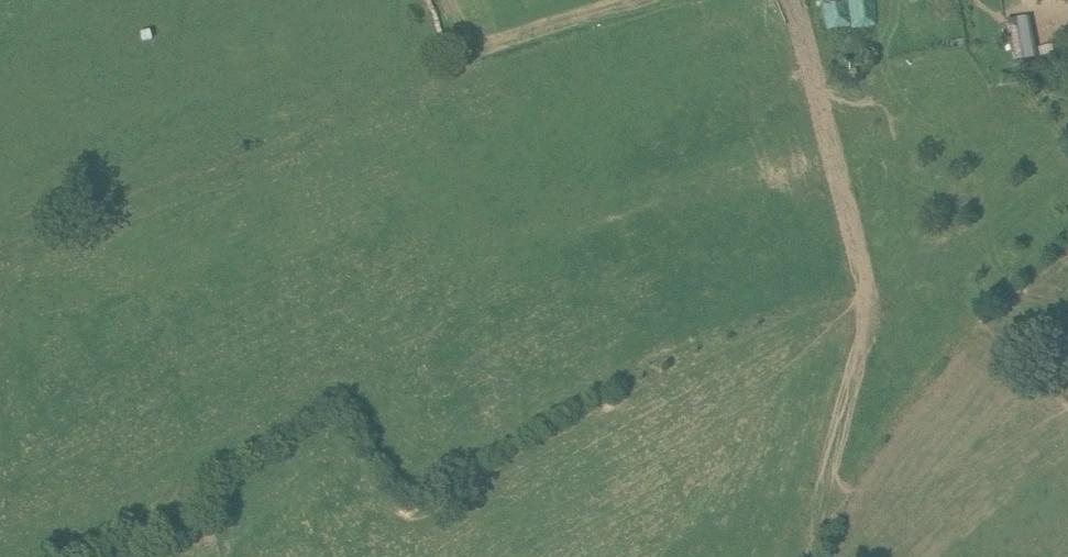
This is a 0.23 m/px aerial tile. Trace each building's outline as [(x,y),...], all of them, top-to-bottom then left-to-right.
[(879,21),(875,0),(822,0),(827,30),(879,21)]
